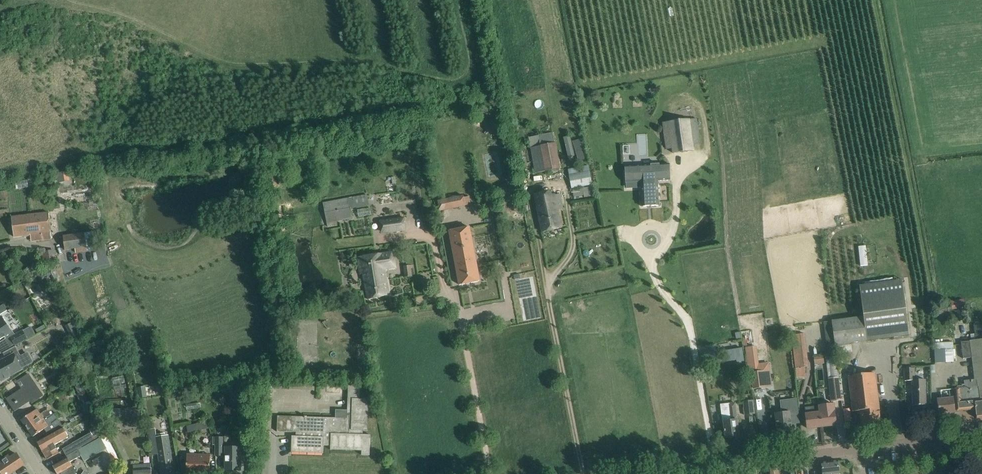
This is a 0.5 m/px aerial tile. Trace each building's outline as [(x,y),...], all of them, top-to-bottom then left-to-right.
[(691,128),(698,127),(696,118),(663,123),(667,149),(673,148),(673,153),(694,150),(691,128)] [(535,173),(559,169),(552,132),(529,137),(535,173)] [(579,139),(572,141),(570,135),(562,138),(570,164),(585,160),(579,139)] [(625,166),(626,183),(641,182),(642,207),(660,206),(658,181),(670,180),(669,164),(659,164),(659,170),(652,170),(651,165),(625,166)] [(591,184),(588,166),(569,170),(573,188),(591,184)] [(67,172),(56,173),(57,181),(68,181),(67,172)] [(592,186),(573,190),(574,197),(584,195),(585,197),(593,195),(592,186)] [(464,193),(439,198),(441,207),(471,201),(469,195),(465,195),(464,193)] [(547,193),(534,195),(538,214),(542,232),(561,228),(557,210),(563,208),(561,195),(548,198),(547,193)] [(352,208),(369,205),(368,194),(324,202),(328,222),(353,217),(352,208)] [(12,217),(13,227),(14,237),(33,235),(34,241),(45,240),(45,239),(52,239),(51,233),(49,213),(12,217)] [(402,218),(380,221),(381,230),(389,228),(389,231),(403,229),(402,222),(403,222),(402,218)] [(480,281),(478,271),(469,227),(449,231),(460,285),(480,281)] [(96,232),(64,237),(66,250),(98,245),(96,232)] [(55,251),(44,252),(46,264),(57,262),(55,251)] [(364,274),(369,300),(390,295),(385,269),(395,268),(392,252),(358,259),(361,274),(364,274)] [(40,281),(51,275),(48,269),(37,275),(37,276),(35,277),(37,281),(39,280),(40,281)] [(859,283),(863,317),(832,320),(835,345),(909,336),(902,278),(859,283)] [(964,297),(951,299),(952,307),(965,305),(964,297)] [(15,335),(13,331),(12,332),(2,317),(0,318),(0,340),(9,334),(11,337),(15,335)] [(832,320),(824,321),(827,346),(835,345),(832,320)] [(782,336),(790,335),(788,327),(780,328),(782,336)] [(972,358),(972,360),(974,379),(963,380),(964,388),(953,389),(954,402),(970,400),(971,403),(975,402),(976,409),(977,419),(981,418),(981,327),(977,328),(978,340),(970,341),(961,342),(963,359),(972,358)] [(23,331),(15,335),(11,337),(15,345),(27,339),(23,331)] [(78,332),(71,335),(74,341),(81,337),(78,332)] [(807,366),(804,333),(791,335),(795,367),(807,366)] [(954,361),(952,348),(952,343),(942,344),(942,349),(935,350),(937,363),(954,361)] [(23,370),(22,368),(26,366),(32,362),(27,353),(21,357),(15,347),(16,347),(16,346),(3,353),(3,354),(4,353),(7,358),(0,362),(0,378),(2,381),(12,376),(12,375),(15,373),(15,374),(23,370)] [(725,350),(726,357),(740,355),(739,348),(725,350)] [(717,360),(715,351),(704,353),(705,362),(717,360)] [(754,388),(764,386),(762,372),(771,371),(769,353),(759,355),(761,363),(751,364),(754,388)] [(836,357),(827,357),(828,371),(837,370),(836,357)] [(905,382),(912,382),(915,382),(914,368),(905,369),(905,382)] [(25,387),(16,393),(16,394),(8,399),(16,411),(30,401),(32,403),(43,396),(28,374),(20,380),(25,387)] [(849,377),(852,402),(853,412),(858,411),(858,414),(860,414),(862,423),(880,421),(875,374),(849,377)] [(841,401),(838,377),(828,378),(831,402),(841,401)] [(925,381),(915,382),(912,382),(913,406),(926,405),(925,381)] [(240,383),(229,385),(230,393),(234,392),(236,399),(243,398),(240,383)] [(81,385),(76,388),(78,393),(84,391),(81,385)] [(145,386),(138,387),(140,398),(147,397),(145,386)] [(370,455),(370,445),(370,435),(363,435),(363,431),(368,431),(369,400),(360,400),(360,387),(348,387),(347,410),(335,410),(335,418),(278,416),(277,432),(296,432),(296,436),(292,436),(291,452),(292,452),(323,453),(323,445),(331,446),(330,450),(331,450),(362,450),(361,455),(370,455)] [(940,391),(941,400),(937,400),(938,405),(939,415),(955,413),(955,411),(954,406),(955,406),(954,402),(953,389),(940,391)] [(970,400),(954,402),(955,406),(954,406),(955,411),(957,411),(976,409),(975,402),(971,403),(970,400)] [(753,413),(752,401),(744,402),(745,414),(753,413)] [(782,402),(783,413),(775,414),(777,432),(792,430),(789,401),(782,402)] [(740,437),(738,427),(738,420),(737,420),(735,403),(720,405),(723,422),(725,438),(740,437)] [(820,414),(822,427),(836,425),(834,405),(827,406),(827,413),(820,414)] [(104,421),(142,418),(141,407),(103,410),(104,421)] [(822,427),(820,414),(812,415),(811,407),(805,408),(807,428),(822,427)] [(35,411),(31,414),(22,420),(34,437),(42,430),(46,436),(60,429),(55,422),(56,420),(53,416),(43,419),(41,420),(35,411)] [(68,437),(66,434),(63,427),(37,442),(47,460),(59,453),(55,445),(68,437)] [(158,438),(157,429),(149,430),(154,456),(159,455),(162,473),(174,473),(168,437),(158,438)] [(67,456),(78,450),(96,440),(92,432),(62,449),(67,456)] [(216,444),(216,456),(224,456),(224,438),(213,438),(213,444),(216,444)] [(67,456),(67,457),(53,466),(57,473),(59,473),(61,473),(77,473),(70,462),(81,456),(84,461),(84,462),(107,449),(101,439),(79,451),(78,450),(67,456)] [(234,472),(234,470),(240,470),(240,448),(226,448),(226,470),(227,470),(227,472),(234,472)] [(12,473),(13,472),(24,464),(17,454),(11,458),(9,456),(4,459),(0,462),(0,473),(13,473),(12,473)] [(199,455),(187,454),(187,473),(198,473),(199,455)] [(198,473),(210,473),(211,455),(199,455),(198,473)] [(839,473),(838,461),(822,463),(823,473),(838,473),(839,473)] [(151,464),(145,464),(145,462),(142,462),(142,464),(133,465),(134,470),(133,470),(134,473),(152,473),(151,464)]
